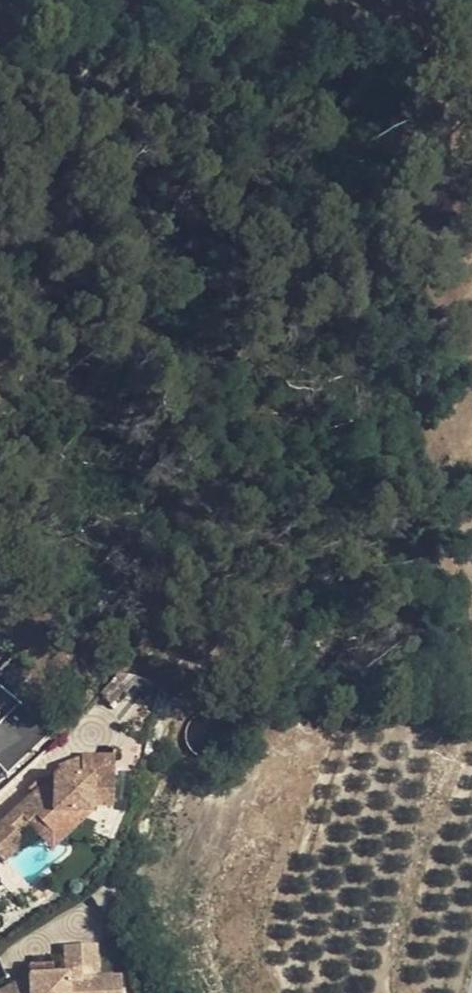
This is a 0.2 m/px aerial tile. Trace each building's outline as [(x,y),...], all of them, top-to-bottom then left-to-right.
[(107,695),(118,685),(114,681),(102,691),(107,695)] [(124,692),(118,685),(107,695),(113,702),(124,692)] [(0,824),(0,861),(2,863),(25,842),(17,833),(35,816),(51,834),(74,812),(89,813),(90,806),(111,808),(111,777),(53,773),(0,824)] [(74,812),(51,834),(58,841),(89,813),(74,812)] [(65,944),(66,974),(30,975),(0,992),(121,992),(120,977),(97,978),(96,943),(65,944)]
